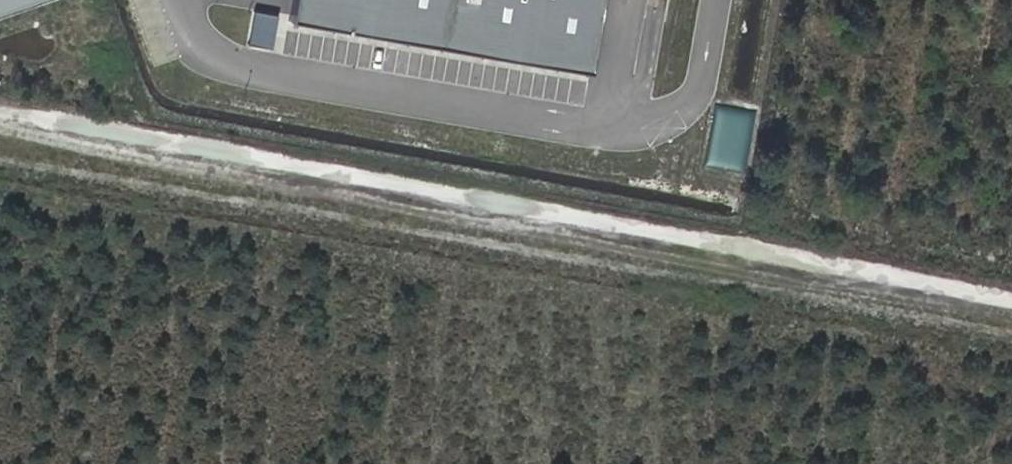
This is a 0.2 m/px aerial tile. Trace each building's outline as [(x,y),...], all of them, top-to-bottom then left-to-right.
[(43,0),(0,0),(0,15),(43,0)] [(592,68),(603,0),(294,0),(291,17),(592,68)] [(259,8),(251,41),(275,47),(282,13),(259,8)] [(714,101),(708,163),(753,167),(758,105),(714,101)]
